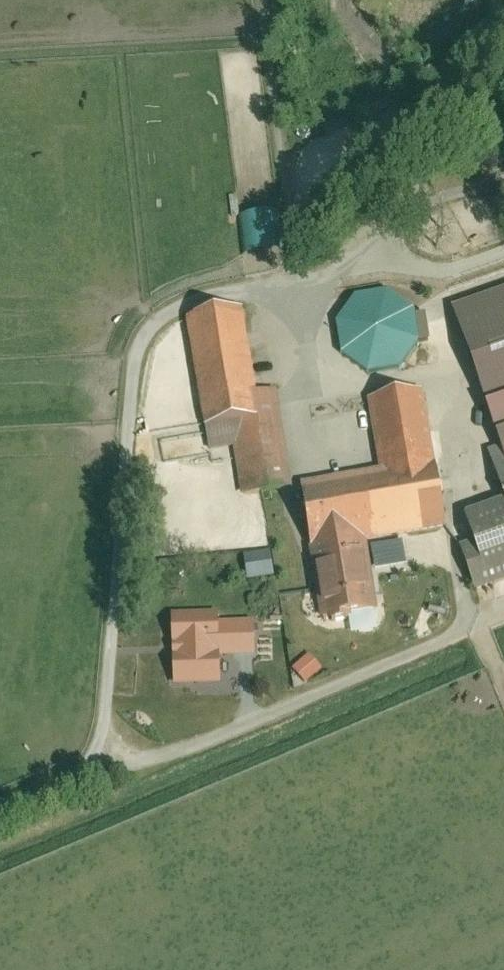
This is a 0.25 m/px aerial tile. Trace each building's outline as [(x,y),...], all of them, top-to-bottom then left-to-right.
[(237,215),(241,252),(283,247),(278,210),(237,215)] [(346,303),(336,317),(379,346),(386,337),(401,315),(358,286),(346,303)] [(500,420),(503,430),(503,294),(454,312),(494,422),(500,420)] [(248,308),(190,317),(208,432),(266,423),(248,308)] [(383,473),(438,464),(426,391),(371,400),(383,473)] [(266,423),(208,432),(212,452),(237,448),(245,498),(296,490),(285,420),(266,423)] [(491,455),(503,491),(503,450),(491,455)] [(383,473),(304,486),(327,623),(385,614),(374,544),(454,530),(443,463),(438,464),(383,473)] [(467,517),(478,547),(464,552),(480,598),(503,589),(503,504),(467,517)] [(238,554),(241,580),(270,577),(267,550),(238,554)] [(217,617),(174,618),(176,684),(219,683),(218,655),(254,654),(253,625),(217,626),(217,617)] [(322,640),(299,645),(304,665),(326,660),(322,640)]
